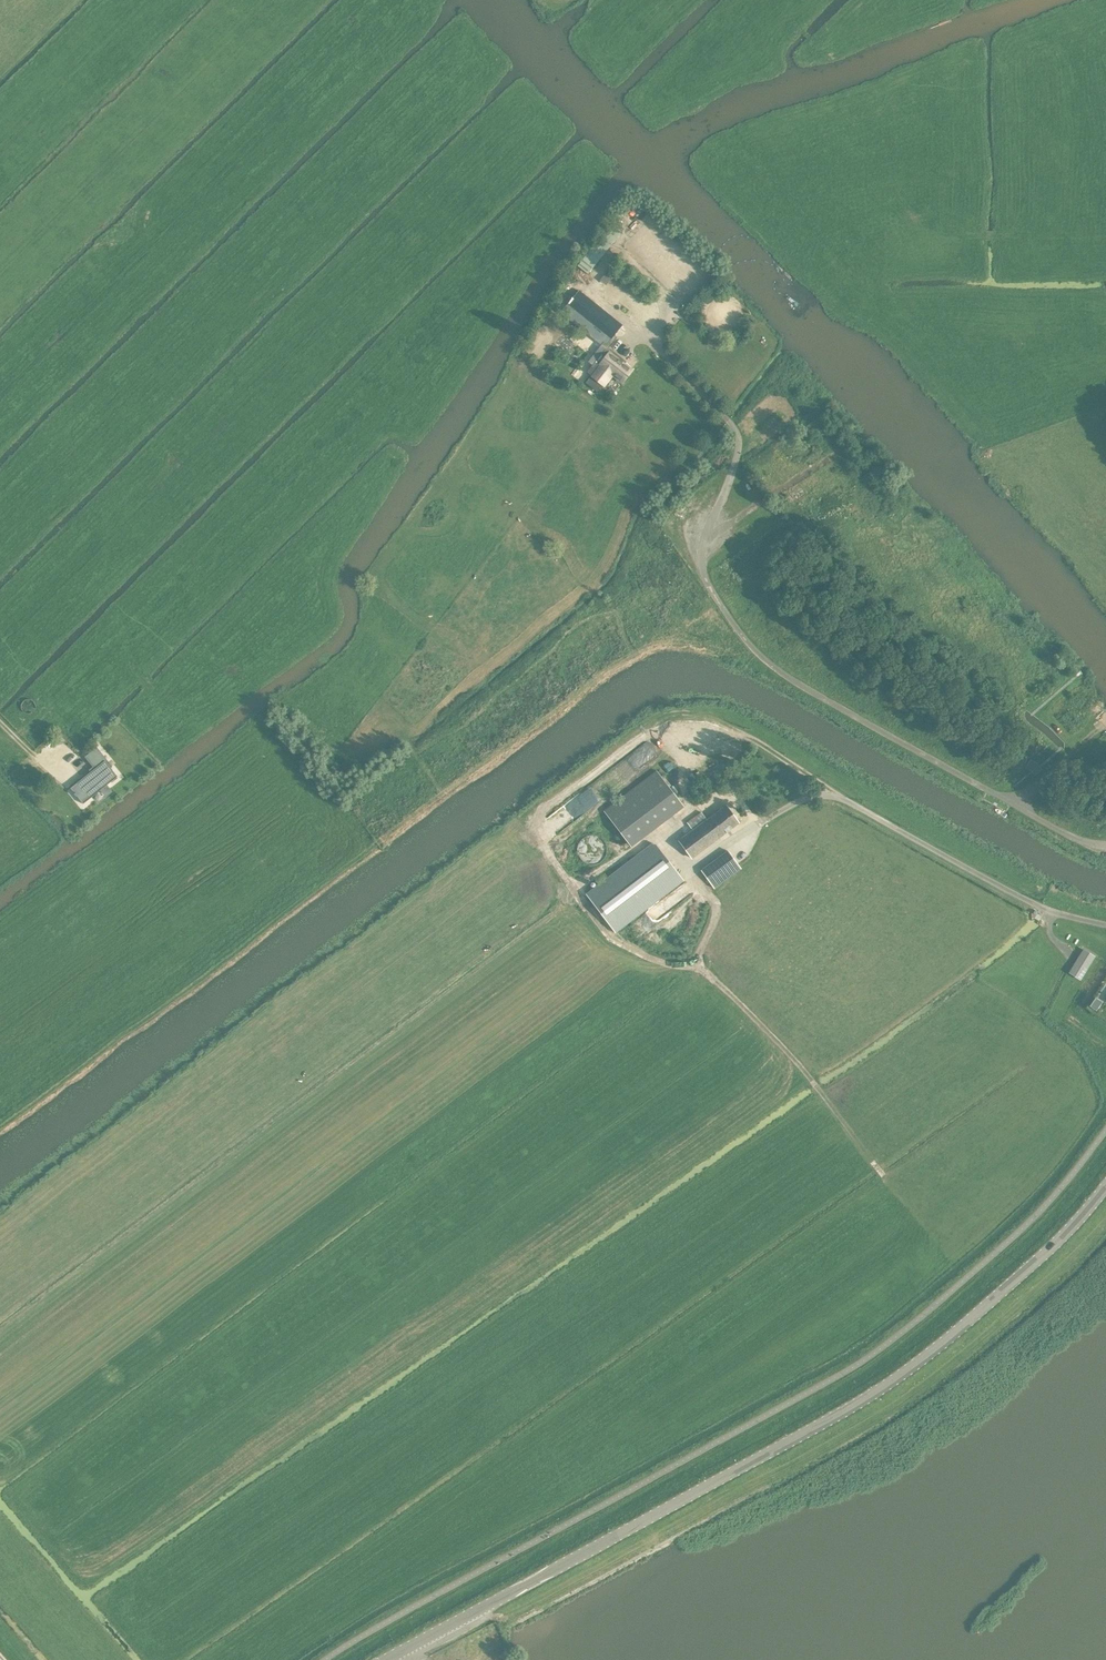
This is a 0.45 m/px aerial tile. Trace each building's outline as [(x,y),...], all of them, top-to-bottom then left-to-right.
[(605,347),(622,325),(593,302),(594,302),(579,290),(561,312),(605,347)] [(592,375),(586,383),(597,391),(602,384),(604,385),(612,375),(622,383),(632,370),(622,362),(610,353),(605,349),(587,372),(592,375)] [(71,788),(83,804),(118,776),(107,762),(108,761),(97,747),(85,757),(95,769),(71,788)] [(606,809),(633,845),(686,804),(659,769),(606,809)] [(687,823),(693,830),(680,840),(692,858),(739,823),(726,806),(707,820),(701,812),(687,823)] [(605,852),(605,849),(604,845),(603,843),(602,841),(599,839),(597,838),(593,837),(590,837),(588,838),(585,839),(584,840),(582,842),(581,845),(580,849),(580,852),(581,854),(583,858),(587,861),(590,862),(592,862),(594,862),(597,861),(601,859),(603,856),(604,854),(605,852)] [(654,842),(586,894),(615,933),(684,880),(654,842)] [(741,868),(728,850),(701,870),(714,888),(727,878),(741,868)] [(1081,980),(1095,957),(1084,950),(1070,972),(1081,980)]
